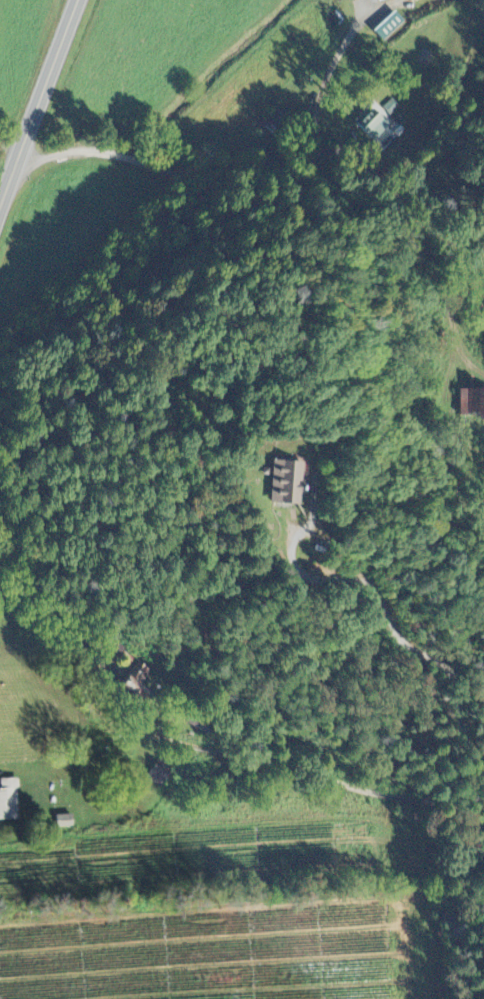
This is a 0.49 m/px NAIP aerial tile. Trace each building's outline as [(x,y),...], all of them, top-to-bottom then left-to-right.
[(403,23),(393,12),(371,32),(382,43),(403,23)] [(274,106),(260,122),(281,140),(295,125),(274,106)] [(369,108),(356,122),(374,139),(387,125),(369,108)] [(461,411),(483,410),(483,387),(461,388),(461,411)] [(274,457),(269,499),(296,502),(301,460),(274,457)] [(154,673),(141,663),(122,686),(144,704),(153,693),(143,685),(154,673)] [(148,776),(162,788),(173,775),(159,763),(148,776)] [(22,822),(21,780),(3,781),(4,790),(0,790),(0,822),(22,822)] [(60,817),(60,829),(77,828),(76,816),(60,817)]
